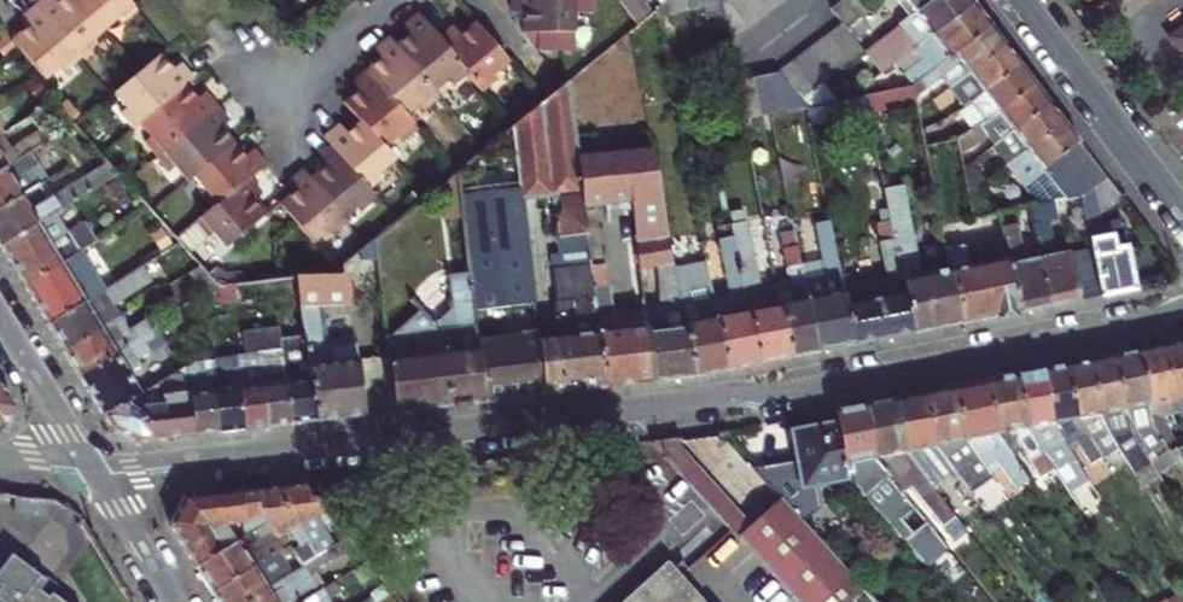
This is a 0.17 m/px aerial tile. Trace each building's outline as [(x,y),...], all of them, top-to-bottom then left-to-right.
[(76,0),(66,0),(56,9),(49,0),(36,11),(82,64),(94,54),(90,49),(107,35),(76,0)] [(107,35),(121,23),(124,27),(140,14),(128,0),(76,0),(107,35)] [(516,13),(527,13),(527,33),(542,32),(542,50),(579,50),(579,12),(586,12),(586,0),(516,0),(516,13)] [(644,0),(622,0),(640,26),(655,14),(644,0)] [(687,0),(673,0),(656,14),(657,18),(689,11),(687,0)] [(721,3),(729,44),(785,0),(725,0),(721,3)] [(842,5),(856,24),(849,30),(857,41),(870,31),(862,20),(867,16),(856,0),(848,0),(842,5)] [(913,53),(974,7),(969,0),(933,0),(914,14),(867,51),(886,74),(913,53)] [(896,1),(900,7),(906,3),(914,14),(933,0),(898,0),(896,1)] [(915,87),(916,87),(990,28),(974,7),(913,53),(920,64),(906,75),(915,87)] [(68,77),(82,64),(36,11),(21,24),(29,33),(17,43),(49,85),(64,72),(68,77)] [(404,45),(443,92),(459,79),(462,84),(476,74),(446,37),(427,13),(413,25),(418,33),(404,45)] [(516,62),(482,22),(467,35),(460,26),(446,37),(476,74),(492,92),(506,80),(501,74),(516,62)] [(846,26),(782,74),(736,84),(744,121),(785,113),(865,52),(857,41),(849,30),(846,26)] [(948,73),(957,85),(1005,48),(990,28),(916,87),(918,96),(948,73)] [(1171,44),(1182,59),(1182,35),(1171,44)] [(388,59),(376,70),(415,116),(429,106),(433,110),(448,98),(443,92),(404,45),(397,37),(382,50),(388,59)] [(957,85),(949,92),(963,111),(1020,67),(1005,48),(957,85)] [(141,125),(185,87),(195,78),(184,65),(173,73),(161,59),(117,97),(130,112),(123,117),(135,130),(141,125)] [(958,143),(959,145),(981,127),(987,123),(1034,86),(1020,67),(963,111),(945,124),(924,130),(928,148),(958,143)] [(415,116),(376,70),(361,83),(368,92),(354,103),(370,121),(393,149),(407,138),(411,143),(426,129),(415,116)] [(572,301),(595,299),(591,269),(591,268),(584,210),(578,160),(569,84),(549,101),(515,129),(523,190),(524,202),(554,198),(558,239),(556,239),(563,302),(572,301)] [(987,123),(1001,143),(1049,105),(1034,86),(987,123)] [(197,100),(185,87),(141,125),(154,140),(148,144),(160,158),(220,107),(208,92),(197,100)] [(1001,143),(1015,162),(1064,124),(1049,105),(1001,143)] [(197,179),(236,145),(223,129),(233,121),(220,107),(160,158),(172,172),(179,168),(192,184),(197,179)] [(1162,132),(1171,145),(1182,136),(1182,116),(1162,132)] [(37,155),(52,146),(37,121),(26,127),(33,140),(16,150),(8,139),(0,144),(0,176),(37,155)] [(340,146),(377,188),(389,179),(385,173),(402,160),(393,149),(370,121),(353,134),(346,125),(332,136),(340,146)] [(1064,124),(1015,162),(1030,181),(1045,170),(1079,144),(1064,124)] [(8,139),(0,126),(0,144),(8,139)] [(988,138),(981,127),(959,145),(961,159),(988,138)] [(1182,157),(1182,136),(1171,145),(1181,158),(1182,157)] [(1058,189),(1006,199),(993,209),(980,219),(1031,209),(1065,202),(1083,199),(1107,181),(1079,144),(1045,170),(1058,189)] [(216,211),(255,177),(270,164),(257,149),(248,158),(236,145),(197,179),(209,193),(205,197),(216,211)] [(334,166),(320,178),(354,218),(368,206),(372,210),(386,199),(377,188),(340,146),(327,157),(334,166)] [(578,160),(584,210),(631,203),(640,272),(656,269),(674,267),(652,150),(578,160)] [(43,187),(53,181),(37,155),(0,176),(0,212),(43,187)] [(0,212),(0,243),(3,248),(69,206),(108,182),(120,174),(111,164),(52,200),(43,187),(0,212)] [(880,169),(888,210),(912,335),(962,325),(952,272),(923,277),(901,165),(880,169)] [(964,172),(969,198),(986,185),(972,166),(964,172)] [(354,218),(320,178),(312,169),(298,182),(305,191),(294,201),(327,241),(339,231),(343,235),(358,222),(354,218)] [(139,216),(152,208),(120,174),(108,182),(139,216)] [(460,175),(444,189),(448,222),(465,220),(462,198),(460,175)] [(216,211),(201,225),(212,238),(219,234),(233,250),(271,217),(257,199),(266,192),(255,177),(216,211)] [(1083,199),(1094,258),(1102,297),(1135,290),(1122,220),(1100,224),(1098,212),(1118,196),(1107,181),(1083,199)] [(471,274),(476,312),(536,306),(524,202),(523,190),(462,198),(465,220),(471,274)] [(980,219),(993,209),(986,200),(971,211),(973,220),(980,219)] [(1050,307),(1102,297),(1094,258),(1076,262),(1074,253),(1056,256),(1050,224),(1055,223),(1054,215),(1067,213),(1065,202),(1031,209),(1041,259),(1050,307)] [(69,206),(3,248),(27,287),(83,252),(101,240),(89,222),(71,233),(64,222),(75,215),(69,206)] [(852,347),(912,335),(888,210),(876,213),(882,243),(881,246),(887,279),(841,288),(852,347)] [(825,278),(804,282),(818,353),(852,347),(841,288),(828,217),(814,220),(825,278)] [(745,223),(732,225),(760,365),(789,359),(779,307),(775,288),(759,291),(745,223)] [(1005,239),(1020,313),(1050,307),(1041,259),(1027,262),(1019,224),(1003,227),(1005,239)] [(760,365),(732,225),(718,227),(720,241),(718,242),(729,299),(712,302),(725,372),(760,365)] [(948,251),(952,272),(962,325),(1020,313),(1005,239),(978,245),(975,226),(957,230),(960,248),(948,251)] [(818,353),(804,282),(795,236),(779,239),(792,304),(779,307),(789,359),(818,353)] [(304,282),(311,352),(319,423),(366,417),(358,349),(323,352),(321,324),(319,309),(353,306),(353,296),(381,293),(375,245),(352,265),(352,276),(304,282)] [(83,252),(27,287),(51,326),(107,291),(83,252)] [(107,291),(51,326),(67,352),(106,328),(96,313),(97,312),(106,312),(123,301),(125,304),(143,293),(139,288),(164,271),(156,260),(107,291)] [(205,265),(194,272),(212,300),(229,290),(205,265)] [(705,265),(675,271),(696,378),(725,372),(712,302),(705,265)] [(605,388),(655,383),(648,329),(631,332),(628,314),(619,316),(611,267),(591,269),(595,299),(597,315),(605,388)] [(655,383),(696,378),(675,271),(674,267),(656,269),(663,309),(657,310),(657,315),(646,317),(648,329),(655,383)] [(394,414),(486,403),(479,342),(476,312),(471,274),(451,277),(454,301),(451,303),(454,323),(456,323),(457,330),(386,339),(394,414)] [(557,338),(540,341),(546,396),(565,393),(605,388),(597,315),(574,317),(572,301),(563,302),(554,302),(557,338)] [(106,328),(67,352),(83,378),(162,330),(155,318),(134,330),(125,316),(106,328)] [(107,418),(160,385),(154,375),(139,384),(134,375),(143,369),(140,361),(156,352),(162,330),(83,378),(107,418)] [(539,336),(479,342),(486,403),(546,396),(540,341),(539,336)] [(1165,347),(1176,406),(1182,406),(1182,344),(1165,347)] [(1165,347),(1141,352),(1153,416),(1177,411),(1176,406),(1165,347)] [(311,352),(284,354),(292,426),(319,423),(311,352)] [(1153,416),(1141,352),(1114,358),(1124,407),(1130,428),(1151,460),(1174,497),(1182,490),(1182,471),(1171,452),(1166,443),(1155,426),(1153,416)] [(284,354),(261,356),(265,387),(262,389),(268,429),(292,426),(284,354)] [(239,369),(241,389),(239,390),(245,432),(268,429),(262,389),(265,387),(261,356),(238,358),(239,369)] [(239,390),(241,389),(239,369),(238,358),(221,360),(217,360),(220,391),(215,391),(220,435),(245,432),(239,390)] [(1114,358),(1091,362),(1103,420),(1112,436),(1124,433),(1127,446),(1142,466),(1151,460),(1130,428),(1124,407),(1114,358)] [(188,369),(191,394),(196,437),(220,435),(215,391),(220,391),(217,360),(200,361),(188,369)] [(1091,362),(1067,367),(1078,423),(1094,448),(1112,436),(1103,420),(1091,362)] [(1054,426),(1064,441),(1074,434),(1094,464),(1096,462),(1099,467),(1105,463),(1094,448),(1078,423),(1067,367),(1066,367),(1043,372),(1054,426)] [(1054,426),(1043,372),(1018,377),(1029,430),(1051,463),(1055,468),(1065,461),(1070,469),(1078,463),(1064,441),(1054,426)] [(998,436),(1013,457),(1024,448),(1039,470),(1051,463),(1029,430),(1018,377),(988,383),(998,436)] [(968,443),(978,456),(990,448),(1003,464),(1006,462),(1014,473),(1021,468),(1013,457),(998,436),(988,383),(957,389),(968,443)] [(143,444),(196,437),(191,394),(164,396),(163,384),(160,385),(107,418),(113,428),(143,444)] [(15,410),(0,386),(0,432),(15,410)] [(997,483),(978,456),(968,443),(957,389),(926,395),(937,449),(947,462),(959,453),(982,483),(984,481),(990,488),(997,483)] [(896,401),(906,453),(925,450),(927,459),(965,507),(976,499),(947,462),(937,449),(926,395),(896,401)] [(954,515),(906,453),(896,401),(863,408),(873,460),(895,486),(907,478),(910,482),(913,480),(921,491),(918,493),(943,523),(954,515)] [(873,460),(863,408),(834,413),(837,425),(844,465),(865,461),(867,472),(889,499),(899,492),(895,486),(873,460)] [(844,465),(837,425),(792,434),(797,462),(787,464),(791,484),(801,483),(803,492),(847,482),(844,465)] [(1166,443),(1171,452),(1182,447),(1182,437),(1166,443)] [(709,506),(723,495),(674,441),(654,444),(709,506)] [(1171,452),(1182,471),(1182,447),(1171,452)] [(915,511),(899,492),(889,499),(867,472),(865,461),(844,465),(847,482),(928,571),(950,553),(927,525),(912,537),(901,523),(915,511)] [(303,485),(283,487),(285,510),(289,510),(320,559),(331,552),(306,517),(306,513),(324,510),(303,485)] [(283,487),(258,490),(260,513),(268,526),(277,542),(284,553),(290,550),(285,541),(292,536),(300,549),(292,554),(302,570),(320,559),(289,510),(285,510),(283,487)] [(197,570),(223,554),(208,529),(257,525),(261,530),(268,526),(260,513),(258,490),(185,499),(171,528),(197,570)] [(796,601),(875,601),(782,499),(751,526),(723,495),(709,506),(718,516),(796,601)] [(48,500),(18,497),(16,512),(47,515),(48,500)] [(264,550),(270,561),(284,553),(277,542),(264,550)] [(197,570),(212,595),(270,561),(264,550),(247,560),(237,545),(223,554),(197,570)] [(217,601),(250,601),(282,582),(275,573),(289,564),(296,574),(300,571),(302,570),(292,554),(290,550),(284,553),(270,561),(212,595),(217,601)] [(369,565),(357,572),(365,585),(378,576),(369,565)] [(674,568),(634,601),(704,601),(674,568)] [(250,601),(307,601),(317,596),(300,571),(296,574),(282,582),(250,601)] [(0,578),(0,601),(31,601),(0,578)] [(307,601),(328,601),(340,594),(335,585),(317,596),(307,601)] [(1168,600),(1169,601),(1182,601),(1182,590),(1168,600)]
